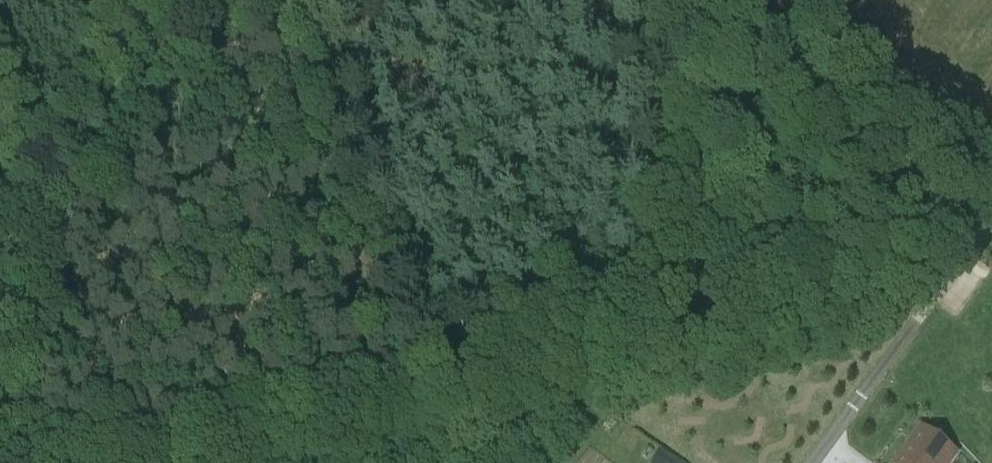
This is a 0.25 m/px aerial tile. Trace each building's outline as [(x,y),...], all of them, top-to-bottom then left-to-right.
[(871,332),(866,338),(871,342),(876,336),(871,332)] [(899,462),(947,462),(955,452),(921,427),(907,446),(910,448),(899,462)] [(655,462),(675,462),(662,454),(655,462)]
